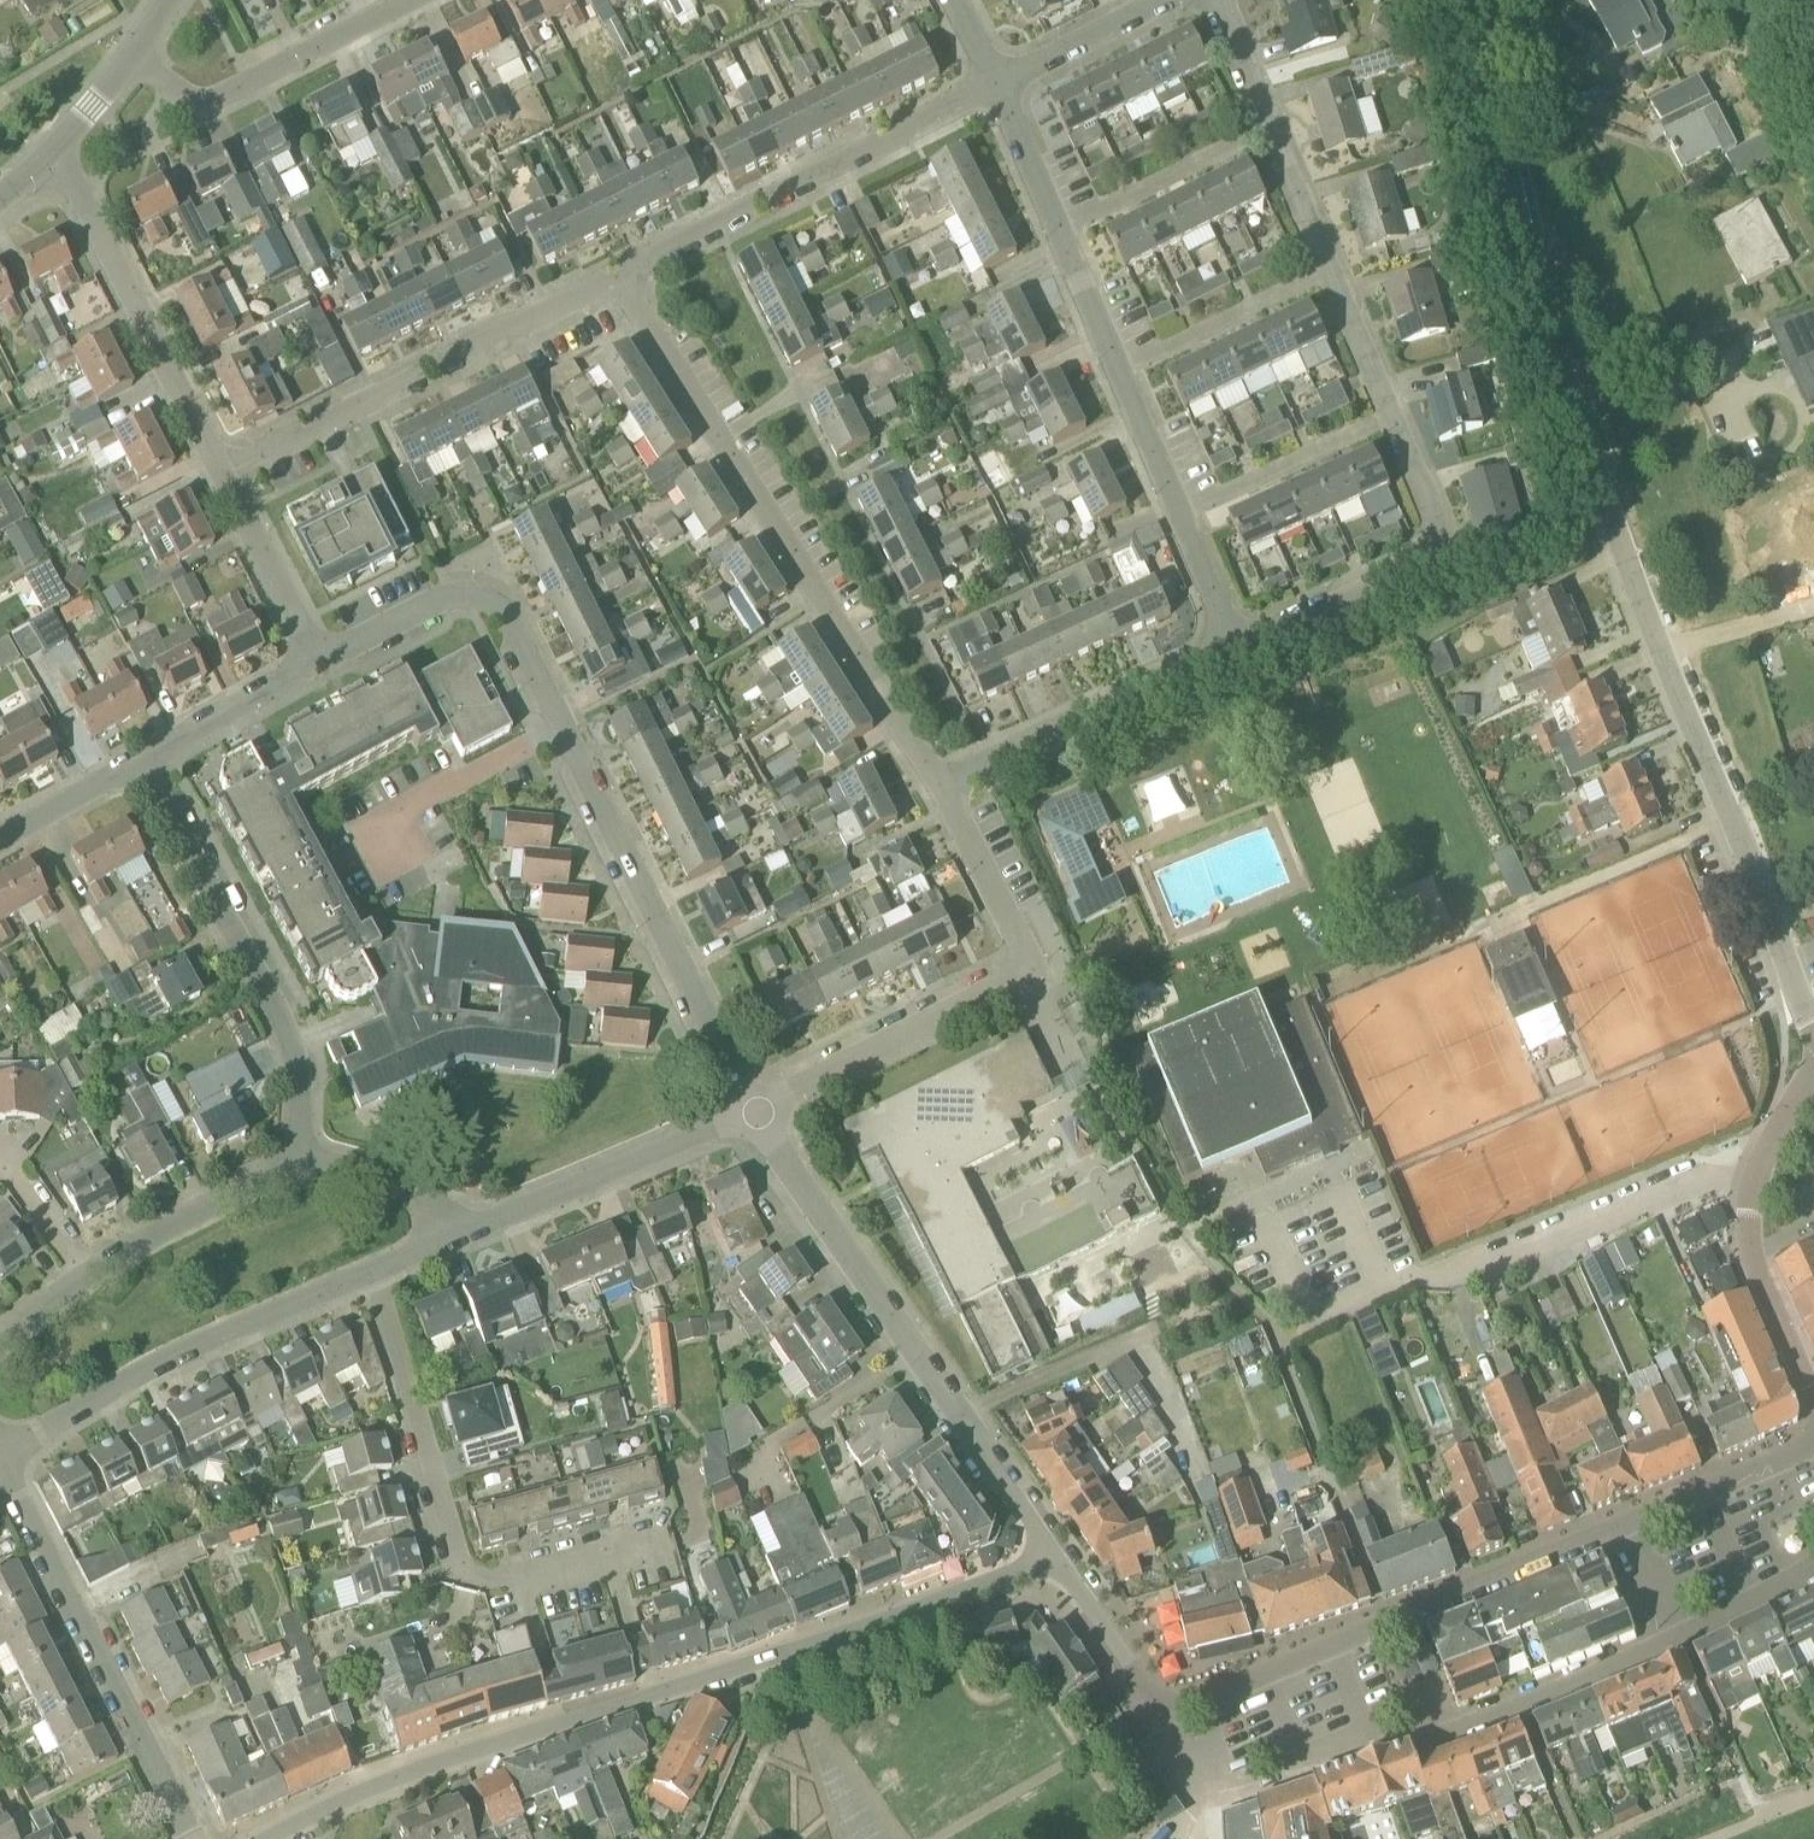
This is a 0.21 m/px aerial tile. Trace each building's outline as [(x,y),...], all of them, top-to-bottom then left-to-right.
[(18,7),(23,4),(32,18),(60,1),(59,0),(14,0),(18,7)] [(541,0),(519,0),(509,5),(533,51),(544,45),(535,28),(551,20),(541,0)] [(551,20),(567,12),(576,29),(587,23),(575,0),(541,0),(551,20)] [(613,11),(634,0),(607,0),(613,11)] [(679,24),(683,22),(686,27),(701,19),(690,0),(667,0),(679,24)] [(796,9),(833,7),(833,0),(796,0),(796,9)] [(876,15),(898,3),(897,0),(868,0),(876,15)] [(1030,26),(1063,9),(1058,0),(1017,0),(1030,26)] [(1330,17),(1345,12),(1342,0),(1285,0),(1294,29),(1284,32),(1291,55),(1337,40),(1330,17)] [(1638,45),(1645,57),(1663,47),(1666,36),(1657,20),(1647,19),(1637,0),(1589,0),(1620,55),(1638,45)] [(513,41),(503,46),(488,16),(453,34),(469,65),(488,55),(498,74),(524,61),(513,41)] [(638,57),(619,20),(606,27),(628,68),(639,62),(637,58),(638,57)] [(57,21),(38,33),(48,49),(68,37),(57,21)] [(905,31),(890,40),(915,90),(941,76),(915,26),(905,31)] [(866,30),(854,35),(864,53),(875,47),(866,30)] [(1183,82),(1212,68),(1193,30),(1165,45),(1183,82)] [(864,53),(854,35),(843,41),(852,59),(864,53)] [(889,103),(915,90),(890,40),(891,45),(875,52),(881,65),(872,69),(889,103)] [(430,45),(401,60),(418,94),(433,87),(442,104),(460,95),(441,59),(438,61),(430,45)] [(1155,96),(1183,82),(1165,45),(1136,59),(1155,96)] [(1353,65),(1358,83),(1418,65),(1412,47),(1353,65)] [(802,62),(811,80),(823,74),(814,56),(802,62)] [(1127,110),(1155,96),(1136,59),(1108,73),(1127,110)] [(418,94),(401,60),(374,74),(382,89),(379,91),(389,110),(397,127),(413,119),(405,101),(418,94)] [(811,80),(802,62),(792,67),(798,79),(801,85),(811,80)] [(538,89),(558,79),(552,67),(532,77),(538,89)] [(862,116),(889,103),(872,69),(846,82),(862,116)] [(1127,110),(1108,73),(1080,87),(1098,125),(1127,110)] [(1738,146),(1710,100),(1699,79),(1652,104),(1664,126),(1666,124),(1672,135),(1666,138),(1683,170),(1722,149),(1725,154),(1738,146)] [(750,88),(759,105),(770,100),(761,82),(750,88)] [(836,129),(862,116),(846,82),(819,96),(836,129)] [(1366,141),(1349,84),(1312,95),(1330,152),(1366,141)] [(371,139),(360,119),(363,117),(348,87),(313,105),(328,136),(330,135),(340,156),(354,150),(370,141),(397,193),(414,184),(392,136),(389,130),(371,139)] [(1070,139),(1098,125),(1080,87),(1051,101),(1070,139)] [(784,155),(767,122),(759,105),(750,88),(739,94),(745,106),(748,111),(744,113),(753,130),(741,135),(758,169),(784,155)] [(475,104),(488,132),(513,119),(499,91),(475,104)] [(836,129),(819,96),(793,109),(810,142),(836,129)] [(488,132),(475,104),(449,117),(463,144),(488,132)] [(1199,118),(1204,128),(1227,117),(1222,106),(1199,118)] [(706,132),(718,126),(708,108),(697,114),(706,132)] [(784,155),(810,142),(793,109),(767,122),(784,155)] [(1204,128),(1199,118),(1179,128),(1184,138),(1204,128)] [(280,201),(289,197),(273,163),(293,154),(277,123),(244,140),(250,153),(248,154),(256,173),(257,172),(265,189),(262,191),(269,206),(280,201)] [(660,143),(651,127),(641,132),(650,149),(660,143)] [(403,131),(392,136),(414,184),(423,180),(415,164),(429,159),(423,148),(414,152),(403,131)] [(639,154),(650,149),(641,132),(630,138),(639,154)] [(731,182),(758,169),(741,135),(715,149),(731,182)] [(1166,135),(1144,145),(1150,156),(1171,145),(1166,135)] [(1118,147),(1128,166),(1150,156),(1144,145),(1140,136),(1118,147)] [(1779,157),(1767,136),(1752,145),(1764,165),(1779,157)] [(702,186),(685,153),(672,160),(664,143),(660,143),(650,149),(658,167),(675,200),(702,186)] [(1431,149),(1393,161),(1397,178),(1436,166),(1431,149)] [(277,229),(250,175),(251,180),(241,185),(239,181),(224,150),(188,168),(204,199),(223,189),(241,224),(255,215),(266,235),(277,229)] [(932,167),(940,181),(923,190),(924,192),(906,201),(910,210),(979,176),(966,150),(932,167)] [(588,158),(597,175),(603,172),(606,164),(600,152),(588,158)] [(597,175),(588,158),(578,163),(584,176),(592,178),(597,175)] [(1249,162),(1221,177),(1240,214),(1268,200),(1249,162)] [(1109,163),(1088,174),(1093,184),(1114,173),(1109,163)] [(633,180),(649,212),(675,200),(658,167),(633,180)] [(992,202),(979,176),(910,210),(916,221),(934,212),(936,217),(953,208),(959,219),(992,202)] [(171,177),(165,180),(131,197),(138,210),(135,212),(144,229),(154,246),(171,238),(162,221),(186,208),(171,177)] [(1212,228),(1240,214),(1221,177),(1192,191),(1212,228)] [(1408,237),(1422,232),(1415,213),(1402,217),(1389,177),(1349,190),(1367,250),(1408,237)] [(548,178),(536,184),(545,201),(557,195),(548,178)] [(649,212),(633,180),(607,193),(623,225),(649,212)] [(545,201),(536,184),(525,190),(534,206),(545,201)] [(1183,242),(1212,228),(1192,191),(1164,205),(1183,242)] [(597,239),(623,225),(607,193),(581,206),(597,239)] [(882,225),(869,199),(856,206),(869,232),(882,225)] [(1793,263),(1759,200),(1714,224),(1747,287),(1793,263)] [(194,210),(181,217),(199,254),(213,247),(191,201),(190,202),(194,210)] [(572,251),(556,219),(547,202),(546,203),(545,201),(534,206),(535,209),(520,216),(545,265),(572,251)] [(959,219),(972,245),(1005,229),(992,202),(959,219)] [(1183,242),(1164,205),(1136,219),(1155,257),(1183,242)] [(572,251),(597,239),(581,206),(556,219),(572,251)] [(850,209),(834,217),(847,242),(863,235),(850,209)] [(1127,271),(1155,257),(1136,219),(1108,233),(1127,271)] [(285,232),(307,276),(328,265),(306,221),(285,232)] [(479,241),(472,228),(469,222),(460,227),(469,246),(479,241)] [(469,246),(460,227),(448,233),(457,252),(469,246)] [(1018,255),(1005,229),(972,245),(986,271),(1018,255)] [(279,230),(253,243),(271,279),(297,266),(279,230)] [(54,276),(63,293),(79,285),(71,267),(62,249),(60,250),(53,237),(19,254),(35,285),(54,276)] [(740,263),(753,290),(786,273),(802,265),(821,256),(816,245),(799,254),(792,238),(740,263)] [(955,254),(950,244),(932,253),(936,263),(955,254)] [(501,246),(475,260),(491,292),(517,279),(501,246)] [(1282,246),(1259,258),(1265,269),(1288,257),(1282,246)] [(417,248),(406,254),(415,271),(426,265),(417,248)] [(1458,298),(1477,292),(1481,291),(1471,259),(1466,260),(1462,248),(1432,256),(1430,257),(1434,275),(1450,272),(1458,298)] [(885,262),(895,283),(914,274),(903,253),(885,262)] [(415,271),(406,254),(395,259),(405,277),(415,271)] [(955,254),(936,263),(941,273),(960,264),(955,254)] [(821,256),(802,265),(808,276),(827,267),(821,256)] [(1259,258),(1243,266),(1239,268),(1245,279),(1265,269),(1259,258)] [(465,305),(491,292),(475,260),(449,273),(465,305)] [(179,298),(193,324),(243,299),(229,272),(179,298)] [(465,305),(449,273),(423,286),(439,319),(465,305)] [(753,290),(766,316),(800,299),(786,273),(753,290)] [(1209,297),(1204,287),(1198,274),(1178,284),(1189,307),(1209,297)] [(0,306),(9,324),(22,318),(0,275),(0,306)] [(355,280),(362,298),(374,292),(366,275),(355,280)] [(1226,276),(1204,287),(1209,297),(1231,286),(1226,276)] [(1447,331),(1431,276),(1388,288),(1404,344),(1447,331)] [(362,298),(355,280),(344,285),(353,303),(362,298)] [(413,332),(439,319),(423,286),(397,299),(413,332)] [(867,302),(877,321),(899,310),(889,291),(867,302)] [(988,312),(994,324),(976,333),(978,337),(960,347),(965,357),(1034,322),(1021,295),(988,312)] [(824,307),(829,317),(848,308),(843,297),(824,307)] [(243,299),(193,324),(206,351),(256,325),(243,299)] [(271,335),(279,331),(315,313),(308,299),(265,320),(271,335)] [(387,345),(413,332),(397,299),(371,312),(387,345)] [(800,299),(766,316),(780,342),(813,325),(800,299)] [(32,309),(38,322),(51,347),(65,340),(68,338),(49,301),(32,309)] [(1149,314),(1154,325),(1176,314),(1170,303),(1149,314)] [(1311,305),(1283,319),(1301,356),(1329,343),(1311,305)] [(793,368),(843,343),(835,326),(853,317),(848,308),(829,317),(813,325),(780,342),(793,368)] [(947,334),(972,322),(965,308),(940,320),(947,334)] [(361,358),(387,345),(371,312),(344,325),(361,358)] [(1273,370),(1301,356),(1283,319),(1254,332),(1273,370)] [(51,347),(38,322),(23,329),(36,355),(40,353),(51,347)] [(1047,348),(1034,322),(965,357),(971,368),(989,359),(991,362),(1009,353),(1015,365),(1047,348)] [(264,385),(257,371),(275,362),(288,348),(279,331),(271,335),(250,347),(255,356),(218,375),(232,402),(264,385)] [(1244,384),(1273,370),(1254,332),(1226,346),(1244,384)] [(51,347),(40,353),(47,368),(56,364),(61,373),(78,365),(85,379),(120,362),(107,336),(72,354),(65,340),(51,347)] [(1782,353),(1807,406),(1813,403),(1813,338),(1782,353)] [(631,345),(600,365),(615,390),(646,370),(631,345)] [(1464,372),(1498,362),(1503,360),(1498,345),(1459,357),(1464,372)] [(340,346),(319,357),(335,389),(356,378),(340,346)] [(1197,360),(1216,398),(1244,384),(1226,346),(1197,360)] [(1187,412),(1216,398),(1197,360),(1169,374),(1187,412)] [(583,377),(575,361),(544,377),(552,393),(583,377)] [(120,362),(85,379),(93,394),(76,403),(81,413),(133,387),(120,362)] [(662,395),(646,370),(615,390),(598,401),(583,411),(589,422),(605,412),(622,400),(631,415),(662,395)] [(537,429),(552,422),(543,404),(527,371),(501,384),(517,417),(526,435),(534,452),(539,462),(551,458),(537,429)] [(979,398),(1004,386),(997,373),(964,389),(971,402),(979,398)] [(1029,392),(1037,408),(1001,427),(1006,436),(1074,402),(1061,375),(1029,392)] [(1447,383),(1449,390),(1428,396),(1442,442),(1464,436),(1484,427),(1469,376),(1447,383)] [(1340,382),(1318,393),(1324,406),(1329,416),(1351,406),(1340,382)] [(517,417),(501,384),(475,397),(491,430),(517,417)] [(278,412),(264,385),(232,402),(245,428),(278,412)] [(1004,386),(979,398),(968,406),(976,421),(1012,403),(1004,386)] [(889,389),(854,406),(845,390),(812,407),(826,433),(859,418),(894,400),(889,389)] [(583,411),(598,401),(593,392),(577,402),(583,411)] [(631,415),(647,440),(678,420),(662,395),(631,415)] [(475,397),(449,410),(466,443),(491,430),(475,397)] [(826,433),(839,460),(872,443),(865,429),(880,421),(899,411),(894,400),(859,418),(826,433)] [(1074,402),(1006,436),(1012,448),(1048,429),(1055,445),(1088,428),(1074,402)] [(1329,416),(1324,406),(1304,417),(1308,427),(1329,416)] [(466,443),(449,410),(422,424),(440,458),(455,450),(464,466),(478,494),(489,488),(483,478),(475,461),(466,443)] [(119,445),(126,459),(160,441),(147,416),(96,442),(102,454),(119,445)] [(1198,431),(1211,457),(1235,445),(1222,419),(1198,431)] [(694,444),(678,420),(647,440),(662,464),(694,444)] [(1289,423),(1269,433),(1274,443),(1295,434),(1289,423)] [(396,437),(411,467),(401,473),(419,510),(441,500),(431,483),(435,481),(427,465),(440,458),(422,424),(396,437)] [(23,448),(15,452),(19,461),(48,446),(41,433),(21,444),(23,448)] [(1274,443),(1269,433),(1247,443),(1252,454),(1274,443)] [(534,452),(526,435),(515,440),(524,457),(534,452)] [(57,466),(88,450),(81,436),(50,451),(57,466)] [(609,449),(615,459),(630,450),(624,440),(609,449)] [(173,467),(160,441),(126,459),(133,473),(116,482),(121,493),(173,467)] [(1532,443),(1527,444),(1507,450),(1512,469),(1538,462),(1532,443)] [(636,460),(630,450),(615,459),(621,469),(636,460)] [(1346,464),(1363,502),(1392,489),(1374,450),(1346,464)] [(1211,461),(1216,471),(1237,461),(1233,451),(1211,461)] [(906,452),(871,470),(877,483),(913,466),(906,452)] [(1065,507),(1082,498),(1115,482),(1101,455),(1069,472),(1076,485),(1057,495),(1059,498),(1042,507),(1047,516),(1065,507)] [(485,457),(475,461),(483,478),(494,473),(485,457)] [(1334,515),(1363,502),(1346,464),(1317,477),(1334,515)] [(1018,501),(1053,483),(1045,467),(1011,486),(1018,501)] [(655,526),(661,535),(678,524),(694,514),(725,494),(709,469),(677,489),(687,505),(673,514),(655,526)] [(1524,529),(1508,469),(1463,482),(1480,542),(1524,529)] [(412,541),(377,472),(290,516),(324,585),(368,562),(375,575),(376,574),(375,572),(395,563),(396,565),(397,564),(391,551),(412,541)] [(1317,477),(1288,490),(1305,528),(1334,515),(1317,477)] [(922,500),(940,492),(935,481),(917,490),(922,500)] [(858,499),(872,525),(905,508),(892,482),(858,499)] [(1128,508),(1115,482),(1082,498),(1096,525),(1128,508)] [(1277,541),(1305,528),(1288,490),(1259,503),(1277,541)] [(922,500),(927,511),(945,503),(940,492),(922,500)] [(741,519),(725,494),(694,514),(710,540),(741,519)] [(149,547),(201,521),(188,495),(136,522),(142,534),(149,547)] [(118,512),(111,497),(79,513),(88,527),(118,512)] [(632,503),(612,513),(617,526),(637,516),(632,503)] [(1277,541),(1259,503),(1230,516),(1248,554),(1277,541)] [(1071,519),(1065,507),(1047,516),(1052,527),(1071,519)] [(885,551),(919,534),(905,508),(872,525),(885,551)] [(574,520),(579,531),(597,521),(592,511),(574,520)] [(516,529),(529,555),(563,539),(550,513),(516,529)] [(579,531),(578,532),(563,539),(529,555),(542,582),(576,565),(570,553),(587,545),(585,541),(617,526),(612,513),(597,521),(579,531)] [(120,515),(64,544),(71,557),(127,528),(120,515)] [(213,546),(201,521),(149,547),(157,562),(162,572),(213,546)] [(26,523),(10,532),(17,545),(34,535),(26,523)] [(685,535),(678,524),(661,535),(667,546),(685,535)] [(1399,524),(1377,534),(1382,545),(1404,535),(1399,524)] [(945,586),(939,574),(956,566),(953,560),(996,539),(1005,555),(1012,551),(1001,526),(983,535),(965,544),(948,553),(931,560),(898,577),(911,604),(945,586)] [(942,541),(948,553),(965,544),(960,532),(942,541)] [(885,551),(898,577),(931,560),(926,549),(919,534),(885,551)] [(1382,545),(1377,534),(1355,544),(1360,555),(1382,545)] [(1136,535),(1109,547),(1122,576),(1131,594),(1146,627),(1173,615),(1157,581),(1149,585),(1141,568),(1149,564),(1136,535)] [(773,569),(757,543),(725,564),(741,589),(773,569)] [(1320,560),(1325,571),(1347,561),(1342,550),(1320,560)] [(542,582),(555,608),(623,572),(640,564),(636,555),(601,572),(582,581),(576,565),(542,582)] [(1325,571),(1320,560),(1298,570),(1303,581),(1325,571)] [(31,590),(56,576),(50,564),(25,579),(31,590)] [(1087,571),(1095,589),(1106,585),(1098,566),(1087,571)] [(773,569),(741,589),(758,614),(789,594),(773,569)] [(1095,589),(1087,571),(1076,575),(1084,594),(1095,589)] [(623,572),(555,608),(568,634),(602,617),(593,601),(630,583),(623,572)] [(206,602),(193,575),(173,586),(186,612),(206,602)] [(1284,576),(1262,586),(1267,597),(1289,587),(1284,576)] [(702,599),(709,609),(725,599),(718,589),(702,599)] [(1045,591),(1033,595),(1042,615),(1053,611),(1045,591)] [(1527,642),(1543,635),(1578,620),(1570,602),(1565,604),(1560,592),(1520,609),(1514,595),(1486,607),(1492,622),(1515,613),(1527,642)] [(250,618),(237,594),(220,602),(233,626),(214,636),(229,667),(263,650),(257,637),(259,636),(250,618)] [(1119,639),(1146,627),(1131,594),(1104,606),(1119,639)] [(1042,615),(1033,595),(1022,600),(1030,620),(1042,615)] [(61,610),(66,621),(93,609),(88,599),(61,610)] [(725,599),(709,609),(716,620),(732,610),(725,599)] [(1093,652),(1119,639),(1104,606),(1077,618),(1093,652)] [(55,612),(31,626),(56,669),(80,655),(55,612)] [(993,614),(982,619),(990,639),(997,635),(999,628),(993,614)] [(649,626),(644,615),(626,625),(631,635),(649,626)] [(581,660),(614,644),(609,632),(602,617),(568,634),(581,660)] [(1066,664),(1093,652),(1077,618),(1051,630),(1066,664)] [(997,655),(990,639),(982,619),(961,629),(969,647),(974,644),(983,662),(971,667),(986,701),(1013,688),(997,655)] [(1586,638),(1578,620),(1543,635),(1556,665),(1585,652),(1580,640),(1586,638)] [(614,644),(581,660),(594,686),(627,669),(635,685),(653,677),(637,645),(655,637),(649,626),(631,635),(614,644)] [(12,638),(26,662),(45,652),(30,627),(12,638)] [(757,685),(764,696),(779,686),(796,675),(828,655),(812,630),(780,650),(788,662),(771,672),(773,675),(757,685)] [(1039,676),(1066,664),(1051,630),(1024,643),(1039,676)] [(162,685),(165,683),(172,697),(205,679),(190,649),(170,659),(156,632),(128,646),(143,674),(153,669),(162,685)] [(6,638),(0,641),(0,661),(3,667),(18,659),(6,638)] [(1427,658),(1437,681),(1456,673),(1442,642),(1431,646),(1427,658)] [(657,655),(665,671),(689,658),(681,643),(657,655)] [(997,655),(1013,688),(1039,676),(1024,643),(997,655)] [(429,937),(429,931),(377,925),(360,935),(291,805),(305,798),(412,740),(418,750),(448,732),(462,758),(511,732),(490,691),(481,696),(474,683),(483,678),(469,653),(419,679),(423,685),(412,691),(401,670),(375,684),(381,694),(368,701),(362,691),(337,704),(343,714),(315,729),(310,719),(284,733),(295,753),(260,771),(250,751),(230,761),(228,763),(226,765),(224,768),(222,770),(221,773),(220,776),(220,779),(221,782),(221,785),(223,788),(229,800),(215,807),(232,839),(236,837),(243,849),(239,851),(256,883),(260,881),(275,909),(271,911),(288,942),(292,940),(298,953),(294,955),(311,987),(325,979),(331,992),(333,994),(335,997),(337,998),(340,1000),(343,1001),(346,1002),(349,1002),(352,1002),(355,1001),(358,1000),(373,992),(376,1000),(370,1002),(376,1017),(382,1014),(386,1022),(327,1047),(336,1068),(342,1066),(361,1109),(362,1108),(361,1107),(455,1066),(456,1071),(474,1068),(475,1064),(553,1073),(553,1074),(554,1074),(560,1027),(512,936),(510,934),(508,934),(507,936),(442,928),(441,939),(429,937)] [(843,680),(828,655),(796,675),(805,689),(812,700),(843,680)] [(101,694),(119,726),(146,711),(118,660),(106,666),(116,685),(101,694)] [(1542,672),(1514,684),(1513,685),(1520,701),(1548,688),(1542,672)] [(1537,732),(1542,745),(1617,712),(1609,693),(1603,695),(1599,686),(1584,692),(1579,676),(1545,690),(1552,706),(1566,700),(1573,716),(1537,732)] [(859,705),(843,680),(812,700),(828,724),(859,705)] [(91,741),(119,726),(101,694),(84,703),(74,685),(63,690),(91,741)] [(785,696),(779,686),(764,696),(770,705),(785,696)] [(671,713),(653,721),(647,708),(613,725),(626,751),(696,717),(708,711),(704,701),(672,715),(671,713)] [(844,749),(875,729),(859,705),(828,724),(844,749)] [(27,733),(12,742),(30,775),(57,760),(29,709),(18,716),(27,733)] [(1575,745),(1582,762),(1624,744),(1619,734),(1625,732),(1617,712),(1542,745),(1547,757),(1575,745)] [(626,751),(639,777),(673,761),(665,745),(701,729),(696,717),(626,751)] [(787,735),(794,746),(811,734),(805,724),(787,735)] [(811,734),(794,746),(800,755),(818,744),(811,734)] [(30,775),(12,742),(0,748),(0,786),(3,790),(30,775)] [(697,768),(680,776),(673,761),(639,777),(652,803),(720,770),(716,760),(697,768)] [(1566,817),(1571,828),(1652,794),(1644,775),(1638,777),(1634,768),(1604,780),(1599,783),(1606,799),(1572,815),(1566,817)] [(840,786),(848,802),(812,820),(818,830),(886,796),(873,769),(840,786)] [(652,803),(665,830),(699,813),(691,797),(707,789),(725,780),(720,770),(652,803)] [(772,807),(773,809),(778,819),(787,812),(800,808),(802,811),(827,796),(818,780),(792,795),(781,802),(772,807)] [(1578,791),(1574,780),(1559,786),(1564,797),(1578,791)] [(1042,817),(1051,836),(1079,899),(1070,903),(1078,921),(1109,907),(1124,900),(1113,877),(1103,882),(1083,836),(1109,824),(1104,813),(1090,783),(1043,804),(1048,814),(1042,817)] [(1652,794),(1571,828),(1561,833),(1566,846),(1595,834),(1622,822),(1629,838),(1658,826),(1654,816),(1660,814),(1652,794)] [(886,796),(818,830),(823,841),(840,833),(848,848),(900,822),(886,796)] [(699,813),(665,830),(678,856),(746,822),(741,812),(722,820),(706,828),(699,813)] [(503,850),(524,852),(524,851),(550,852),(553,819),(506,815),(503,850)] [(791,846),(782,828),(778,819),(769,823),(781,851),(791,846)] [(797,820),(782,828),(791,846),(791,844),(805,837),(797,820)] [(724,865),(716,849),(750,833),(749,831),(746,822),(678,856),(691,882),(724,865)] [(126,824),(98,839),(117,872),(144,857),(126,824)] [(1100,857),(1116,852),(1110,837),(1095,842),(1100,857)] [(101,881),(117,872),(98,839),(71,854),(99,904),(111,898),(101,881)] [(871,863),(854,875),(832,885),(836,893),(858,884),(862,881),(864,886),(884,875),(886,879),(890,877),(897,890),(926,875),(909,842),(881,856),(871,863)] [(1591,872),(1626,859),(1619,844),(1596,853),(1598,857),(1587,861),(1591,872)] [(1535,895),(1513,849),(1496,858),(1518,903),(1535,895)] [(571,855),(550,852),(524,851),(524,852),(521,887),(541,888),(568,888),(571,855)] [(832,885),(854,875),(848,862),(826,872),(832,885)] [(29,864),(1,880),(20,913),(36,904),(45,921),(57,914),(29,864)] [(768,913),(759,894),(752,878),(732,886),(701,902),(718,937),(749,922),(768,913)] [(1,880),(0,880),(0,941),(3,945),(14,939),(5,922),(20,913),(1,880)] [(1419,922),(1446,919),(1442,881),(1415,884),(1419,922)] [(589,890),(568,888),(541,888),(538,921),(585,926),(589,890)] [(804,891),(775,907),(783,923),(813,907),(804,891)] [(935,915),(917,924),(934,956),(960,943),(934,892),(926,897),(935,915)] [(884,896),(873,901),(883,920),(886,918),(890,910),(884,896)] [(891,937),(883,920),(873,901),(862,906),(868,920),(875,922),(868,925),(879,944),(865,951),(881,983),(907,969),(891,937)] [(832,923),(826,911),(815,917),(821,928),(832,923)] [(191,939),(181,921),(169,928),(179,945),(191,939)] [(821,928),(855,996),(881,983),(865,951),(860,942),(844,950),(840,941),(834,943),(837,935),(830,924),(821,928)] [(907,969),(934,956),(917,924),(891,937),(907,969)] [(829,1009),(855,996),(821,928),(809,934),(815,946),(824,948),(815,953),(824,971),(812,976),(829,1009)] [(1520,1027),(1550,1099),(1589,1083),(1586,1076),(1555,1089),(1547,1069),(1576,1057),(1558,1011),(1559,1010),(1527,936),(1487,952),(1497,976),(1494,977),(1515,1028),(1520,1027)] [(565,974),(585,976),(611,977),(615,943),(568,938),(565,974)] [(780,948),(768,954),(777,972),(782,970),(785,961),(780,948)] [(4,953),(0,955),(0,975),(6,986),(18,979),(4,953)] [(777,972),(768,954),(759,959),(764,972),(772,975),(777,972)] [(129,1016),(151,1023),(200,995),(182,963),(155,978),(147,964),(103,989),(115,1010),(123,1005),(129,1016)] [(93,978),(99,989),(114,981),(108,970),(93,978)] [(632,978),(611,977),(585,976),(582,1010),(604,1012),(629,1012),(632,978)] [(803,1022),(829,1009),(812,976),(786,990),(803,1022)] [(8,998),(0,983),(0,1002),(8,998)] [(786,990),(760,1003),(776,1036),(803,1022),(786,990)] [(1264,1016),(1257,1000),(1132,1054),(1187,1181),(1253,1153),(1269,1183),(1362,1138),(1306,999),(1264,1016)] [(47,1045),(86,1026),(76,1005),(36,1024),(47,1045)] [(571,1009),(566,1042),(582,1044),(587,1011),(571,1009)] [(650,1014),(629,1012),(604,1012),(600,1044),(646,1049),(650,1014)] [(250,1028),(237,1035),(242,1046),(255,1040),(250,1028)] [(1055,1090),(1049,1076),(1028,1034),(847,1126),(865,1162),(878,1156),(957,1314),(959,1312),(994,1382),(1052,1353),(1017,1283),(1162,1211),(1135,1158),(992,1230),(963,1173),(1022,1143),(1013,1124),(1027,1117),(1022,1106),(1055,1090)] [(75,1059),(60,1067),(73,1090),(88,1083),(78,1065),(75,1059)] [(240,1060),(202,1079),(189,1085),(201,1111),(189,1117),(208,1153),(244,1134),(228,1099),(252,1087),(240,1060)] [(124,1070),(133,1089),(146,1083),(137,1063),(124,1070)] [(14,1120),(13,1064),(0,1064),(0,1120),(14,1120)] [(55,1097),(67,1105),(72,1095),(57,1066),(39,1076),(39,1064),(13,1064),(14,1120),(41,1119),(41,1114),(43,1113),(55,1097)] [(72,1095),(67,1105),(63,1112),(70,1127),(86,1119),(72,1095)] [(175,1169),(147,1120),(121,1135),(128,1148),(122,1152),(132,1168),(136,1166),(147,1185),(175,1169)] [(82,1180),(64,1190),(83,1224),(116,1206),(98,1172),(111,1165),(102,1149),(74,1165),(82,1180)] [(738,1233),(745,1250),(766,1240),(739,1176),(704,1190),(724,1239),(738,1233)] [(7,1201),(0,1206),(0,1281),(2,1284),(19,1271),(16,1267),(30,1258),(10,1230),(22,1222),(7,1201)] [(655,1249),(689,1235),(675,1202),(641,1217),(655,1249)] [(1676,1228),(1689,1249),(1732,1224),(1719,1202),(1676,1228)] [(590,1282),(598,1297),(651,1275),(646,1262),(637,1241),(617,1249),(609,1230),(575,1244),(590,1282)] [(1616,1278),(1641,1265),(1629,1242),(1604,1254),(1606,1257),(1616,1278)] [(550,1278),(530,1286),(543,1319),(559,1313),(553,1297),(590,1282),(575,1244),(541,1258),(550,1278)] [(1699,1278),(1722,1268),(1712,1246),(1689,1257),(1699,1278)] [(1813,1291),(1813,1247),(1778,1265),(1793,1299),(1813,1291)] [(810,1280),(793,1255),(758,1279),(737,1292),(765,1330),(790,1312),(782,1300),(810,1280)] [(651,1275),(656,1288),(672,1282),(661,1256),(646,1262),(651,1275)] [(1616,1278),(1606,1257),(1585,1267),(1604,1306),(1625,1296),(1616,1278)] [(543,1319),(530,1286),(524,1271),(512,1276),(510,1272),(506,1273),(504,1268),(500,1266),(492,1269),(490,1273),(492,1279),(462,1291),(479,1332),(484,1345),(515,1331),(517,1335),(545,1323),(543,1319)] [(1732,1266),(1709,1275),(1717,1297),(1740,1288),(1732,1266)] [(1549,1297),(1560,1319),(1562,1325),(1580,1316),(1566,1289),(1549,1297)] [(1793,1299),(1812,1340),(1813,1339),(1813,1291),(1793,1299)] [(1136,1292),(1082,1319),(1089,1333),(1143,1306),(1136,1292)] [(1703,1314),(1739,1395),(1760,1442),(1799,1423),(1800,1414),(1767,1341),(1746,1293),(1703,1314)] [(448,1298),(415,1311),(434,1358),(456,1349),(450,1335),(461,1330),(448,1298)] [(799,1324),(790,1312),(765,1330),(773,1342),(781,1337),(798,1362),(809,1354),(845,1329),(827,1305),(799,1324)] [(1375,1307),(1358,1314),(1367,1341),(1385,1334),(1375,1307)] [(660,1410),(676,1408),(666,1312),(650,1313),(660,1410)] [(675,1326),(678,1344),(708,1337),(705,1320),(675,1326)] [(369,1391),(386,1382),(364,1321),(342,1332),(339,1327),(313,1341),(315,1346),(334,1378),(356,1367),(369,1391)] [(862,1355),(845,1329),(809,1354),(826,1378),(807,1391),(817,1405),(854,1379),(845,1367),(862,1355)] [(490,1359),(484,1345),(479,1332),(463,1338),(474,1365),(490,1359)] [(1390,1344),(1371,1351),(1379,1370),(1397,1362),(1390,1344)] [(274,1361),(277,1367),(294,1399),(317,1387),(330,1412),(347,1403),(334,1378),(315,1346),(303,1352),(300,1347),(274,1361)] [(1659,1367),(1677,1404),(1693,1397),(1672,1353),(1655,1360),(1659,1367)] [(1121,1398),(1140,1384),(1145,1381),(1128,1356),(1095,1380),(1112,1405),(1121,1398)] [(243,1398),(255,1420),(279,1408),(299,1450),(316,1446),(305,1425),(308,1423),(294,1399),(277,1367),(264,1373),(261,1368),(235,1381),(243,1398)] [(1703,1468),(1677,1404),(1659,1367),(1630,1379),(1639,1402),(1657,1442),(1660,1441),(1678,1478),(1703,1468)] [(1484,1396),(1521,1483),(1543,1535),(1578,1520),(1520,1381),(1484,1396)] [(193,1398),(213,1437),(223,1456),(250,1441),(249,1440),(246,1434),(259,1428),(255,1420),(243,1398),(230,1405),(220,1384),(193,1398)] [(1140,1384),(1121,1398),(1137,1421),(1153,1412),(1157,1409),(1140,1384)] [(1644,1492),(1625,1455),(1608,1418),(1592,1388),(1537,1416),(1551,1447),(1589,1430),(1604,1464),(1578,1475),(1595,1513),(1644,1492)] [(502,1435),(490,1393),(443,1406),(448,1426),(452,1425),(459,1448),(481,1442),(486,1459),(524,1448),(519,1430),(502,1435)] [(1079,1427),(1070,1406),(1064,1395),(1047,1402),(1026,1411),(1039,1438),(1023,1449),(1030,1460),(1065,1437),(1079,1427)] [(1760,1442),(1739,1395),(1715,1405),(1701,1411),(1723,1458),(1760,1442)] [(864,1433),(858,1438),(844,1447),(860,1469),(873,1460),(880,1456),(887,1466),(916,1446),(922,1442),(892,1397),(856,1422),(864,1433)] [(200,1444),(213,1437),(193,1398),(167,1411),(178,1432),(165,1439),(176,1462),(180,1469),(206,1455),(200,1444)] [(726,1426),(747,1412),(740,1402),(724,1413),(726,1426)] [(608,1432),(625,1428),(621,1412),(604,1417),(608,1432)] [(1153,1412),(1137,1421),(1116,1436),(1125,1450),(1138,1441),(1145,1452),(1170,1436),(1153,1412)] [(140,1457),(127,1464),(137,1482),(143,1494),(168,1480),(163,1469),(176,1462),(165,1439),(156,1422),(129,1436),(140,1457)] [(1047,1484),(1096,1451),(1079,1427),(1065,1437),(1030,1460),(1047,1484)] [(781,1448),(791,1465),(819,1450),(809,1433),(781,1448)] [(1660,1441),(1657,1442),(1648,1446),(1643,1434),(1625,1440),(1631,1453),(1625,1455),(1644,1492),(1678,1478),(1660,1441)] [(381,1487),(377,1472),(392,1468),(384,1439),(341,1451),(346,1466),(333,1470),(341,1498),(381,1487)] [(101,1478),(88,1484),(98,1503),(103,1514),(129,1501),(123,1490),(137,1482),(127,1464),(117,1443),(90,1457),(101,1478)] [(583,1447),(586,1457),(601,1453),(598,1443),(583,1447)] [(930,1510),(931,1513),(947,1536),(954,1553),(957,1561),(995,1546),(1000,1534),(953,1469),(953,1468),(937,1445),(922,1456),(916,1446),(887,1466),(894,1476),(878,1488),(866,1497),(867,1500),(879,1531),(891,1526),(890,1521),(903,1512),(908,1519),(921,1514),(930,1510)] [(551,1448),(530,1454),(532,1462),(495,1472),(501,1493),(508,1491),(511,1501),(522,1498),(518,1485),(558,1474),(551,1448)] [(1365,1478),(1385,1473),(1378,1449),(1358,1454),(1365,1478)] [(1495,1495),(1476,1449),(1445,1462),(1467,1517),(1451,1523),(1459,1543),(1465,1540),(1473,1559),(1505,1547),(1490,1509),(1499,1506),(1495,1495)] [(1054,1503),(1059,1511),(1098,1484),(1113,1475),(1096,1451),(1047,1484),(1057,1498),(1054,1503)] [(1239,1453),(1212,1462),(1219,1483),(1246,1474),(1239,1453)] [(1149,1485),(1175,1468),(1166,1455),(1141,1473),(1149,1485)] [(1348,1458),(1334,1464),(1345,1490),(1359,1485),(1348,1458)] [(98,1503),(88,1484),(77,1463),(50,1477),(61,1498),(47,1505),(62,1535),(89,1521),(103,1514),(98,1503)] [(655,1464),(632,1471),(642,1507),(665,1501),(655,1464)] [(1175,1468),(1149,1485),(1158,1498),(1183,1480),(1175,1468)] [(629,1511),(642,1507),(632,1471),(610,1477),(617,1507),(627,1504),(629,1511)] [(860,1482),(866,1497),(878,1488),(870,1475),(860,1482)] [(617,1507),(610,1477),(587,1484),(596,1520),(609,1516),(607,1510),(617,1507)] [(250,1478),(237,1483),(250,1520),(266,1515),(264,1507),(261,1508),(250,1478)] [(732,1480),(711,1489),(717,1514),(741,1503),(732,1480)] [(1219,1493),(1222,1502),(1235,1541),(1266,1530),(1249,1482),(1219,1493)] [(574,1526),(596,1520),(587,1484),(564,1490),(574,1526)] [(1072,1519),(1080,1532),(1115,1508),(1098,1484),(1059,1511),(1065,1520),(1072,1519)] [(1302,1522),(1335,1514),(1329,1489),(1296,1496),(1302,1522)] [(551,1532),(574,1526),(564,1490),(541,1496),(551,1532)] [(348,1523),(356,1551),(395,1540),(391,1526),(407,1521),(399,1492),(356,1504),(361,1520),(348,1523)] [(538,1536),(551,1532),(541,1496),(518,1503),(526,1532),(536,1529),(538,1536)] [(766,1560),(781,1591),(796,1627),(796,1628),(850,1605),(848,1601),(835,1572),(837,1571),(822,1537),(819,1531),(803,1497),(765,1514),(782,1553),(766,1560)] [(900,1583),(879,1531),(867,1500),(853,1505),(857,1517),(833,1527),(835,1532),(822,1537),(837,1571),(835,1572),(848,1601),(862,1596),(862,1597),(900,1583)] [(1222,1502),(1206,1507),(1215,1535),(1214,1536),(1224,1567),(1242,1561),(1235,1541),(1222,1502)] [(495,1509),(505,1545),(519,1541),(517,1535),(526,1532),(518,1503),(495,1509)] [(1458,1573),(1455,1566),(1440,1527),(1383,1550),(1367,1505),(1352,1511),(1369,1556),(1386,1600),(1458,1573)] [(1080,1532),(1098,1557),(1131,1532),(1115,1508),(1080,1532)] [(482,1552),(505,1545),(495,1509),(472,1516),(482,1552)] [(938,1559),(954,1553),(947,1536),(931,1513),(930,1510),(921,1514),(908,1519),(903,1512),(890,1521),(891,1526),(879,1531),(900,1583),(941,1567),(938,1559)] [(275,1544),(294,1538),(288,1517),(268,1523),(275,1544)] [(1269,1560),(1245,1568),(1249,1580),(1267,1634),(1269,1640),(1372,1606),(1346,1536),(1343,1527),(1307,1541),(1305,1531),(1284,1539),(1295,1574),(1288,1576),(1284,1566),(1269,1560)] [(1132,1533),(1131,1532),(1098,1557),(1106,1568),(1117,1564),(1124,1584),(1161,1570),(1156,1556),(1158,1556),(1148,1528),(1132,1533)] [(255,1530),(226,1539),(230,1550),(259,1541),(255,1530)] [(120,1550),(129,1567),(142,1561),(133,1543),(120,1550)] [(361,1607),(371,1604),(397,1597),(393,1582),(422,1574),(414,1545),(371,1557),(375,1570),(352,1578),(361,1607)] [(98,1559),(108,1578),(129,1567),(120,1550),(119,1548),(98,1559)] [(726,1563),(733,1581),(758,1642),(796,1627),(781,1591),(752,1603),(747,1592),(752,1589),(736,1554),(724,1559),(726,1563)] [(1570,1571),(1586,1607),(1592,1620),(1625,1606),(1604,1557),(1570,1571)] [(34,1594),(17,1562),(0,1571),(0,1611),(34,1594)] [(716,1618),(698,1624),(707,1656),(730,1650),(732,1653),(758,1642),(733,1581),(726,1563),(699,1575),(705,1592),(716,1618)] [(1510,1640),(1538,1629),(1586,1607),(1570,1571),(1476,1611),(1485,1634),(1504,1627),(1510,1640)] [(1267,1634),(1249,1580),(1205,1590),(1202,1580),(1177,1586),(1182,1607),(1180,1608),(1190,1652),(1267,1634)] [(178,1623),(172,1612),(161,1591),(121,1611),(136,1642),(172,1626),(178,1623)] [(34,1594),(0,1611),(0,1633),(7,1647),(41,1629),(50,1625),(34,1594)] [(1770,1614),(1789,1653),(1812,1641),(1813,1645),(1813,1596),(1813,1594),(1770,1614)] [(708,1657),(707,1656),(698,1624),(696,1614),(678,1618),(673,1597),(663,1600),(681,1665),(708,1657)] [(502,1666),(474,1675),(488,1724),(555,1706),(634,1684),(632,1677),(642,1674),(653,1671),(653,1672),(681,1665),(663,1600),(652,1603),(658,1624),(641,1629),(644,1637),(633,1640),(623,1643),(622,1640),(551,1659),(556,1674),(547,1677),(539,1679),(525,1629),(493,1637),(502,1666)] [(589,1644),(620,1635),(609,1602),(579,1611),(589,1644)] [(1592,1620),(1586,1607),(1538,1629),(1555,1669),(1637,1635),(1625,1606),(1592,1620)] [(1485,1634),(1476,1611),(1431,1630),(1447,1668),(1492,1647),(1510,1640),(1504,1627),(1485,1634)] [(321,1684),(318,1672),(298,1614),(280,1620),(286,1640),(289,1650),(296,1647),(306,1676),(301,1678),(304,1686),(298,1688),(308,1720),(330,1712),(321,1684)] [(1800,1674),(1789,1653),(1770,1614),(1730,1634),(1755,1685),(1778,1674),(1783,1683),(1800,1674)] [(1074,1707),(1097,1691),(1104,1686),(1100,1677),(1087,1657),(1080,1645),(1065,1625),(1051,1634),(1038,1616),(1016,1623),(1014,1615),(966,1630),(976,1662),(1013,1651),(1016,1660),(1022,1657),(1024,1657),(1026,1658),(1045,1686),(1052,1681),(1068,1699),(1074,1707)] [(148,1677),(153,1675),(188,1655),(172,1626),(136,1642),(131,1645),(148,1677)] [(54,1655),(41,1629),(7,1647),(20,1672),(54,1655)] [(1464,1708),(1504,1690),(1495,1668),(1525,1656),(1534,1678),(1555,1669),(1538,1629),(1510,1640),(1492,1647),(1447,1668),(1464,1708)] [(1755,1685),(1730,1634),(1695,1651),(1726,1713),(1740,1707),(1734,1695),(1755,1685)] [(445,1672),(444,1673),(424,1679),(410,1640),(386,1648),(402,1688),(410,1685),(415,1698),(422,1696),(438,1742),(488,1724),(474,1675),(454,1681),(453,1677),(447,1673),(445,1672)] [(246,1670),(281,1659),(278,1648),(242,1658),(246,1670)] [(384,1709),(415,1698),(410,1685),(402,1688),(386,1648),(366,1656),(384,1709)] [(193,1653),(188,1655),(153,1675),(169,1705),(209,1685),(193,1653)] [(20,1672),(33,1698),(67,1680),(54,1655),(20,1672)] [(1685,1656),(1657,1668),(1680,1723),(1696,1716),(1704,1726),(1713,1722),(1694,1681),(1685,1656)] [(1626,1681),(1645,1728),(1646,1731),(1664,1724),(1669,1727),(1679,1751),(1685,1754),(1693,1752),(1687,1738),(1680,1723),(1657,1668),(1626,1681)] [(80,1706),(67,1680),(33,1698),(46,1723),(80,1706)] [(1645,1728),(1626,1681),(1595,1694),(1608,1727),(1616,1747),(1634,1739),(1639,1731),(1645,1728)] [(225,1690),(229,1699),(239,1695),(235,1685),(225,1690)] [(1595,1694),(1567,1706),(1593,1774),(1606,1768),(1601,1756),(1602,1756),(1593,1734),(1608,1727),(1595,1694)] [(244,1705),(239,1695),(229,1699),(234,1709),(244,1705)] [(422,1696),(415,1698),(384,1709),(400,1755),(438,1742),(422,1696)] [(696,1698),(671,1745),(710,1764),(732,1722),(696,1698)] [(93,1731),(80,1706),(46,1723),(59,1749),(93,1731)] [(1593,1774),(1567,1706),(1536,1719),(1549,1752),(1566,1745),(1583,1783),(1595,1778),(1593,1774)] [(255,1731),(269,1761),(288,1801),(319,1786),(300,1745),(299,1745),(284,1711),(269,1718),(271,1723),(255,1731)] [(576,1737),(606,1818),(624,1810),(607,1770),(648,1755),(634,1716),(576,1737)] [(225,1829),(288,1801),(269,1761),(250,1770),(229,1724),(187,1743),(225,1829)] [(1492,1737),(1515,1797),(1534,1788),(1536,1793),(1547,1787),(1521,1725),(1492,1737)] [(93,1731),(59,1749),(75,1781),(118,1759),(102,1727),(93,1731)] [(338,1744),(353,1738),(349,1729),(334,1734),(338,1744)] [(319,1786),(351,1772),(333,1732),(300,1745),(319,1786)] [(1693,1735),(1687,1738),(1693,1752),(1700,1749),(1693,1735)] [(539,1752),(559,1802),(574,1797),(589,1830),(607,1822),(606,1818),(576,1737),(539,1752)] [(1467,1747),(1493,1816),(1495,1825),(1507,1820),(1500,1803),(1515,1797),(1492,1737),(1467,1747)] [(683,1818),(710,1764),(671,1745),(645,1798),(683,1818)] [(1316,1782),(1329,1832),(1335,1829),(1334,1826),(1401,1803),(1413,1838),(1416,1838),(1441,1830),(1430,1794),(1419,1765),(1417,1759),(1413,1745),(1315,1778),(1316,1782)] [(1430,1794),(1441,1830),(1445,1838),(1465,1838),(1449,1790),(1461,1786),(1475,1823),(1493,1816),(1467,1747),(1419,1765),(1430,1794)] [(28,1764),(21,1752),(10,1759),(17,1771),(28,1764)] [(505,1772),(503,1774),(518,1806),(536,1799),(540,1810),(557,1803),(559,1802),(539,1752),(502,1767),(505,1772)] [(1136,1786),(1162,1823),(1164,1825),(1182,1813),(1154,1773),(1136,1786)] [(503,1774),(474,1788),(499,1838),(502,1838),(528,1827),(518,1806),(503,1774)] [(1316,1782),(1290,1791),(1273,1797),(1257,1803),(1257,1804),(1226,1815),(1230,1838),(1330,1838),(1329,1832),(1316,1782)] [(1610,1814),(1616,1826),(1646,1815),(1639,1800),(1610,1814)] [(459,1801),(453,1804),(451,1801),(396,1825),(402,1838),(475,1838),(459,1801)] [(5,1813),(0,1804),(0,1838),(18,1838),(5,1813)] [(55,1827),(42,1834),(33,1838),(61,1838),(55,1827)] [(516,1838),(534,1838),(528,1828),(515,1836),(516,1838)]
